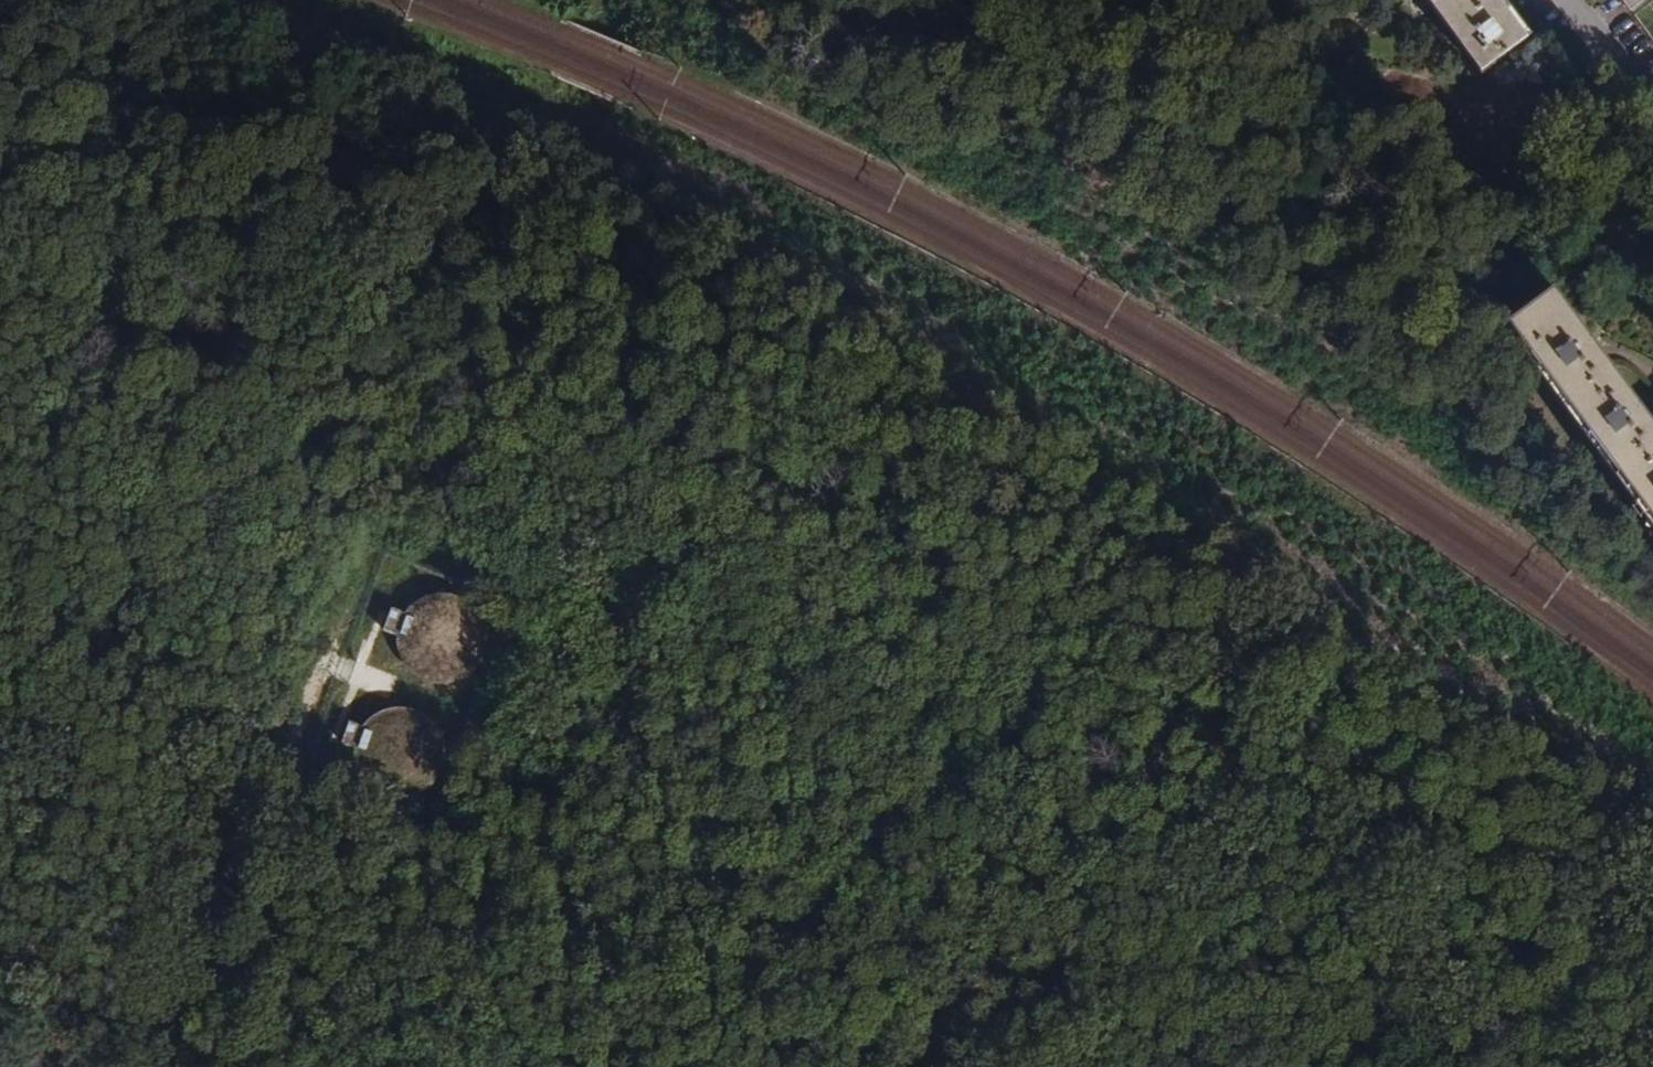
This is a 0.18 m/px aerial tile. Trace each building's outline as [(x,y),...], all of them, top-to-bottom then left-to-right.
[(1482,74),(1529,40),(1508,7),(1503,0),(1428,0),(1482,74)] [(1652,41),(1652,0),(1622,0),(1652,41)] [(1362,58),(1316,91),(1351,137),(1395,103),(1362,58)] [(1648,421),(1599,353),(1554,292),(1507,326),(1652,522),(1652,427),(1648,421)] [(392,609),(384,633),(398,637),(399,650),(405,663),(418,677),(427,681),(444,685),(460,681),(470,675),(480,665),(488,648),(488,633),(484,620),(475,609),(462,599),(450,595),(435,596),(419,603),(406,614),(392,609)] [(350,721),(341,744),(356,750),(358,765),(362,773),(371,785),(387,796),(400,797),(418,794),(430,787),(442,771),(445,761),(445,744),(438,728),(430,719),(413,709),(396,708),(380,714),(364,726),(350,721)]
